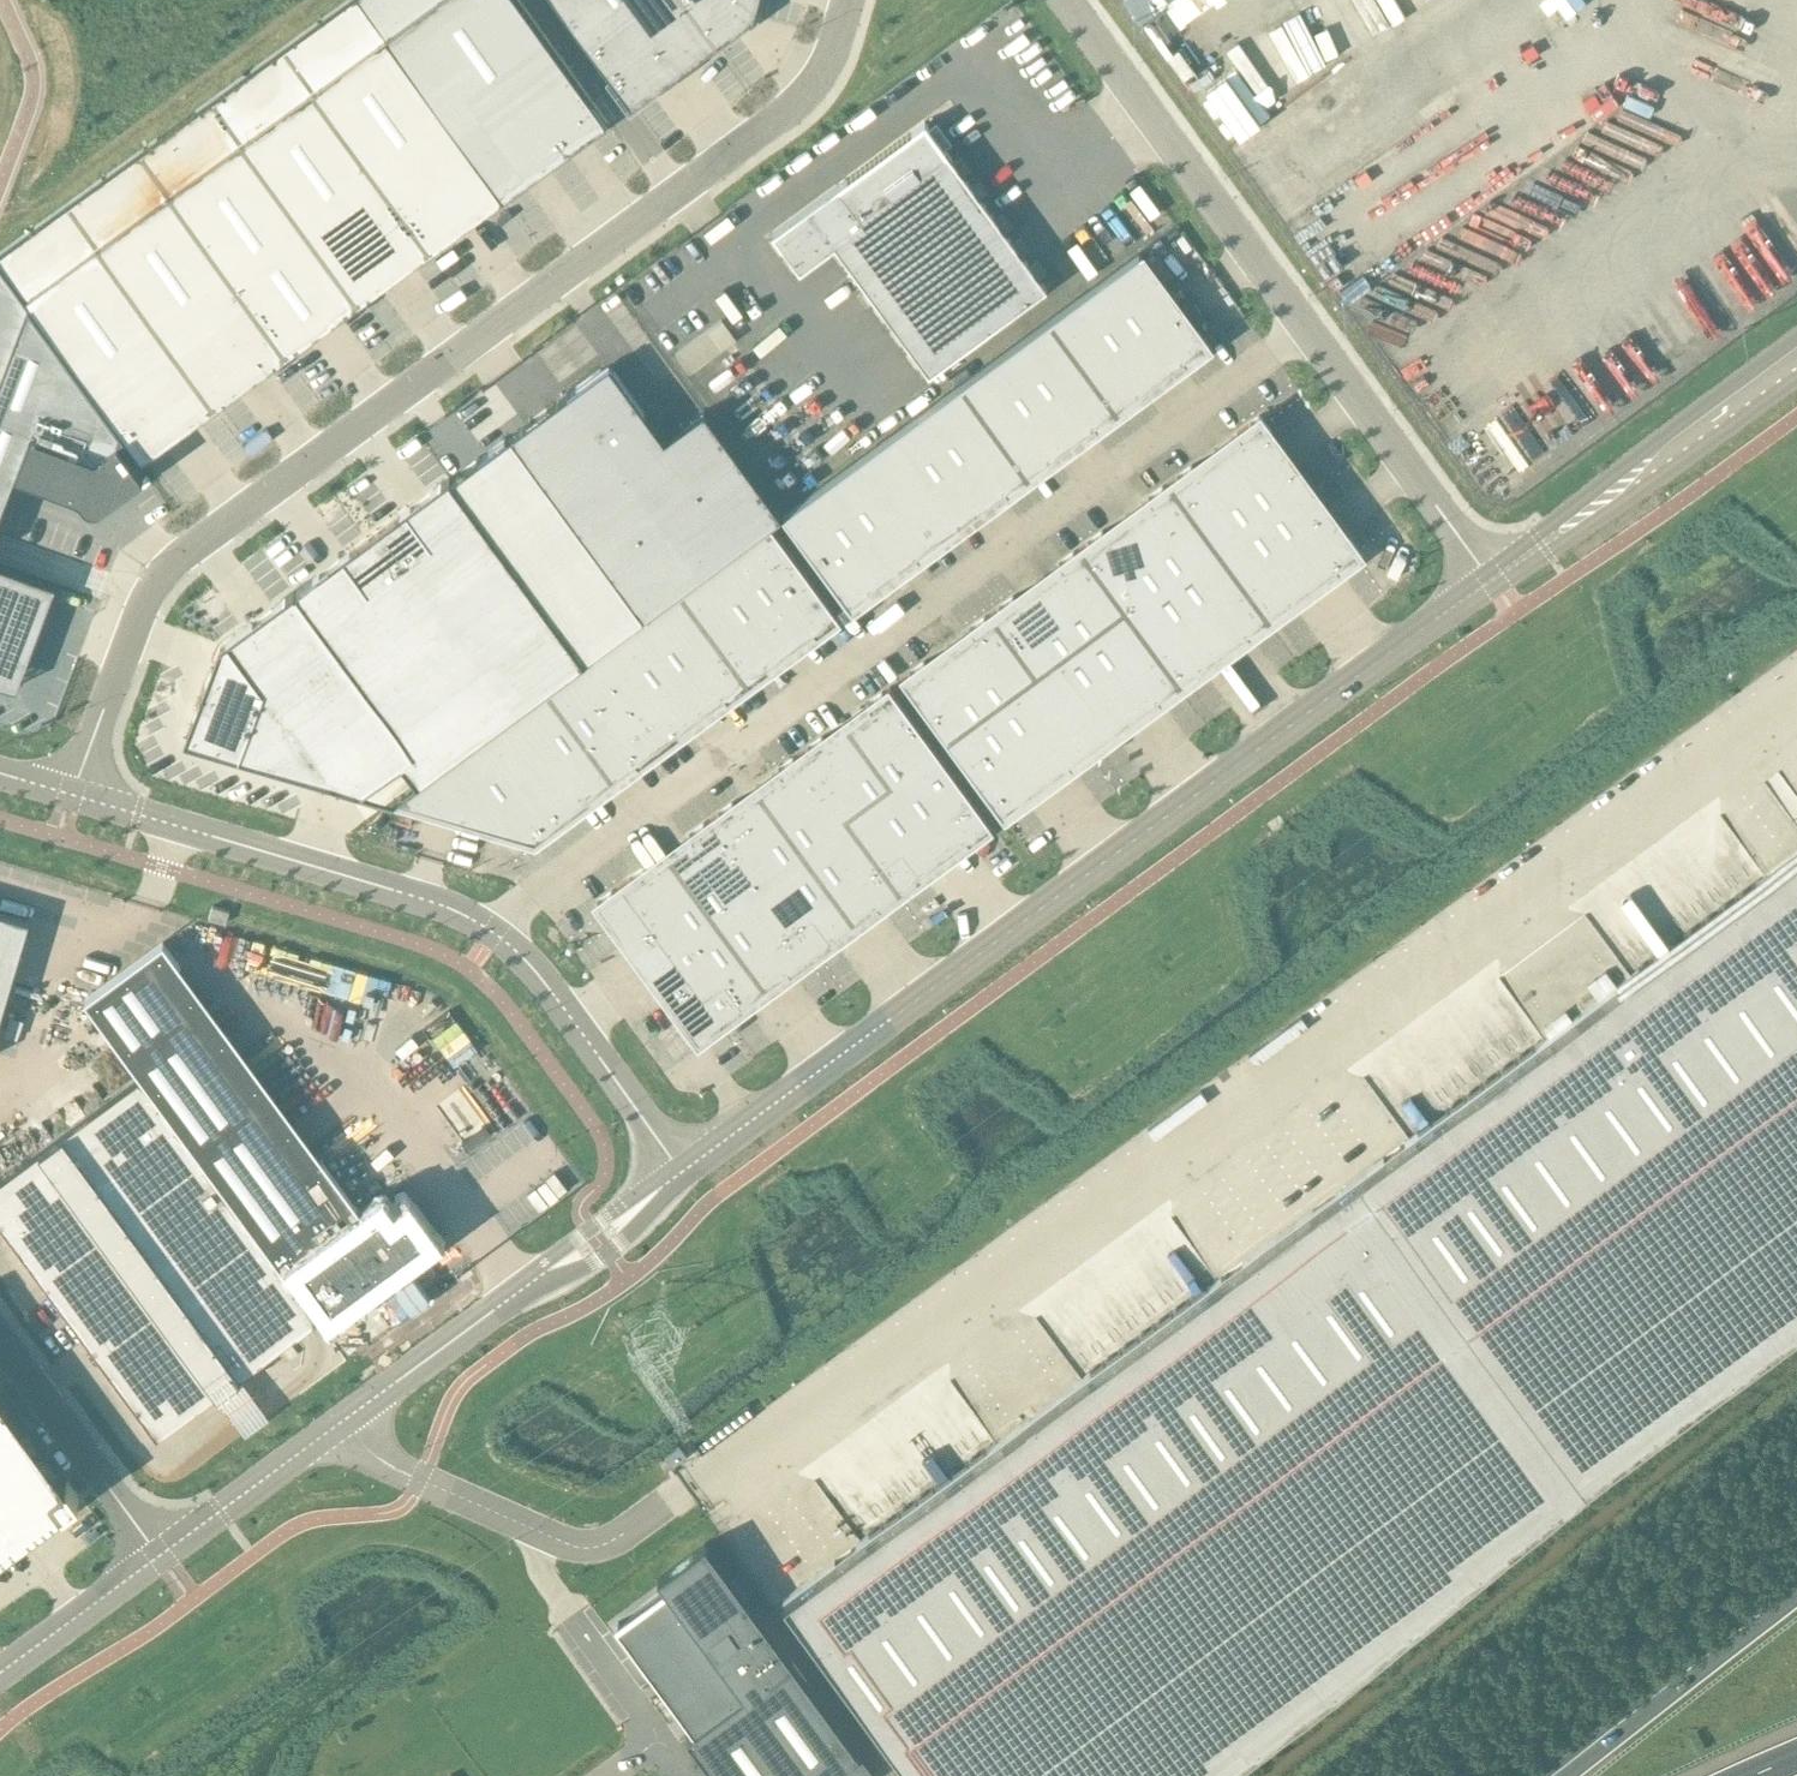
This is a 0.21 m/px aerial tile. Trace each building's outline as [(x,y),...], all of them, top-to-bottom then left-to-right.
[(0,251),(0,262),(142,458),(502,197),(360,0),(347,0),(0,251)] [(502,197),(607,121),(519,0),(360,0),(502,197)] [(630,104),(753,15),(757,0),(555,0),(630,104)] [(834,244),(928,373),(1046,287),(924,121),(772,233),(799,270),(834,244)] [(1140,253),(1094,286),(1160,375),(1182,359),(1185,362),(1208,346),(1140,253)] [(15,470),(74,492),(76,493),(78,494),(79,495),(81,496),(82,498),(84,501),(88,503),(91,505),(95,505),(99,504),(103,502),(143,472),(118,438),(122,435),(0,265),(0,509),(15,470)] [(1160,375),(1094,286),(1050,318),(1118,412),(1141,395),(1138,392),(1160,375)] [(1118,412),(1050,318),(1005,351),(1071,441),(1093,424),(1096,428),(1118,412)] [(1071,441),(1005,351),(961,384),(1029,477),(1051,460),(1049,457),(1071,441)] [(643,411),(614,371),(608,363),(600,369),(569,392),(568,390),(566,392),(567,393),(509,435),(642,617),(781,515),(703,409),(663,438),(645,413),(646,412),(644,410),(643,411)] [(1029,477),(961,384),(916,416),(982,506),(1004,490),(1007,493),(1029,477)] [(1304,477),(1259,415),(1236,432),(1239,435),(1216,452),(1258,510),(1304,477)] [(982,506),(916,416),(872,449),(940,542),(962,526),(960,522),(982,506)] [(940,542),(872,449),(827,482),(893,571),(915,555),(918,558),(940,542)] [(1258,510),(1216,452),(1194,469),(1191,465),(1169,481),(1214,543),(1258,510)] [(416,782),(584,660),(482,521),(451,478),(450,478),(449,477),(440,483),(437,487),(309,582),(304,583),(295,590),(296,591),(294,592),(293,591),(285,598),(282,602),(225,643),(225,644),(220,647),(211,670),(208,678),(205,682),(201,692),(202,693),(202,695),(200,694),(196,705),(196,710),(192,720),(186,738),(233,752),(346,785),(350,788),(360,791),(401,761),(415,781),(416,781),(416,782)] [(1360,554),(1304,477),(1258,510),(1312,583),(1335,567),(1337,570),(1360,554)] [(1214,543),(1169,481),(1147,497),(1150,501),(1127,517),(1169,575),(1214,543)] [(893,571),(827,482),(782,515),(850,608),(873,591),(870,588),(893,571)] [(1312,583),(1258,510),(1214,543),(1270,620),(1292,603),(1290,600),(1312,583)] [(1169,575),(1127,517),(1104,534),(1102,530),(1080,546),(1125,608),(1169,575)] [(838,617),(770,524),(643,617),(642,617),(396,798),(397,799),(534,840),(592,797),(590,794),(635,761),(637,764),(681,732),(679,728),(724,695),(726,699),(770,667),(768,663),(813,630),(815,634),(838,617)] [(1270,620),(1214,543),(1169,575),(1223,649),(1246,632),(1248,636),(1270,620)] [(1125,608),(1080,546),(1058,563),(1060,566),(1038,583),(1080,640),(1125,608)] [(55,583),(0,562),(0,682),(16,687),(55,583)] [(1223,649),(1169,575),(1125,608),(1181,685),(1203,669),(1201,665),(1223,649)] [(1080,640),(1038,583),(1015,599),(1013,596),(991,612),(1036,673),(1080,640)] [(1181,685),(1125,608),(1080,640),(1134,714),(1156,698),(1158,702),(1181,685)] [(1036,673),(991,612),(969,628),(971,631),(949,648),(991,706),(1036,673)] [(1134,714),(1080,640),(1036,673),(1092,750),(1114,734),(1112,730),(1134,714)] [(991,706),(949,648),(926,664),(924,661),(901,678),(946,739),(991,706)] [(1092,750),(1036,673),(991,706),(1045,779),(1068,763),(1070,766),(1092,750)] [(968,841),(991,824),(889,686),(866,703),(869,707),(824,740),(821,736),(777,768),(780,772),(735,805),(732,801),(688,834),(691,837),(646,870),(643,867),(596,901),(697,1040),(745,1005),(742,1001),(787,968),(790,972),(834,940),(831,936),(876,903),(879,907),(923,874),(920,871),(965,838),(968,841)] [(1045,779),(991,706),(946,739),(1002,816),(1025,799),(1023,796),(1045,779)] [(782,1598),(913,1775),(1216,1775),(1342,1681),(1608,1466),(1796,1327),(1796,853),(782,1598)] [(212,905),(209,918),(225,923),(229,910),(212,905)] [(28,919),(0,911),(0,1015),(28,919)] [(130,1059),(128,1060),(140,1077),(286,1276),(298,1267),(330,1311),(430,1238),(408,1207),(407,1208),(395,1193),(364,1216),(321,1157),(302,1171),(188,1016),(130,1059)] [(0,1180),(0,1218),(54,1292),(157,1432),(214,1391),(217,1394),(241,1376),(238,1373),(291,1334),(294,1338),(296,1336),(316,1321),(318,1320),(286,1276),(140,1077),(0,1180)] [(461,1141),(467,1149),(490,1132),(485,1124),(461,1141)] [(14,1543),(31,1530),(47,1518),(56,1512),(78,1495),(0,1388),(0,1553),(14,1543)] [(705,1542),(657,1577),(665,1587),(615,1623),(693,1730),(687,1734),(718,1775),(827,1775),(859,1752),(705,1542)]
